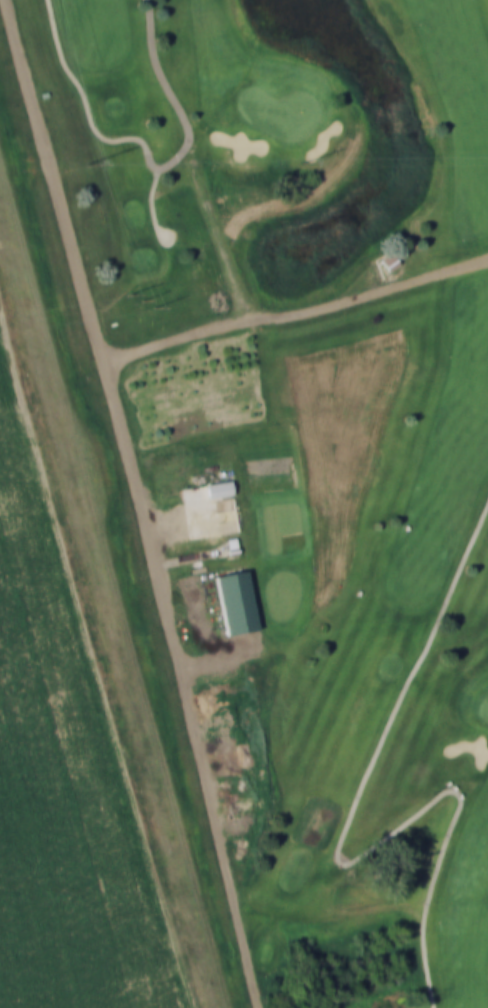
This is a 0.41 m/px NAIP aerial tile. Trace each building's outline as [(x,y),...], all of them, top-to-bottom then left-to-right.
[(204,484),(207,499),(232,493),(229,479),(204,484)] [(258,630),(249,569),(215,574),(224,635),(258,630)]
